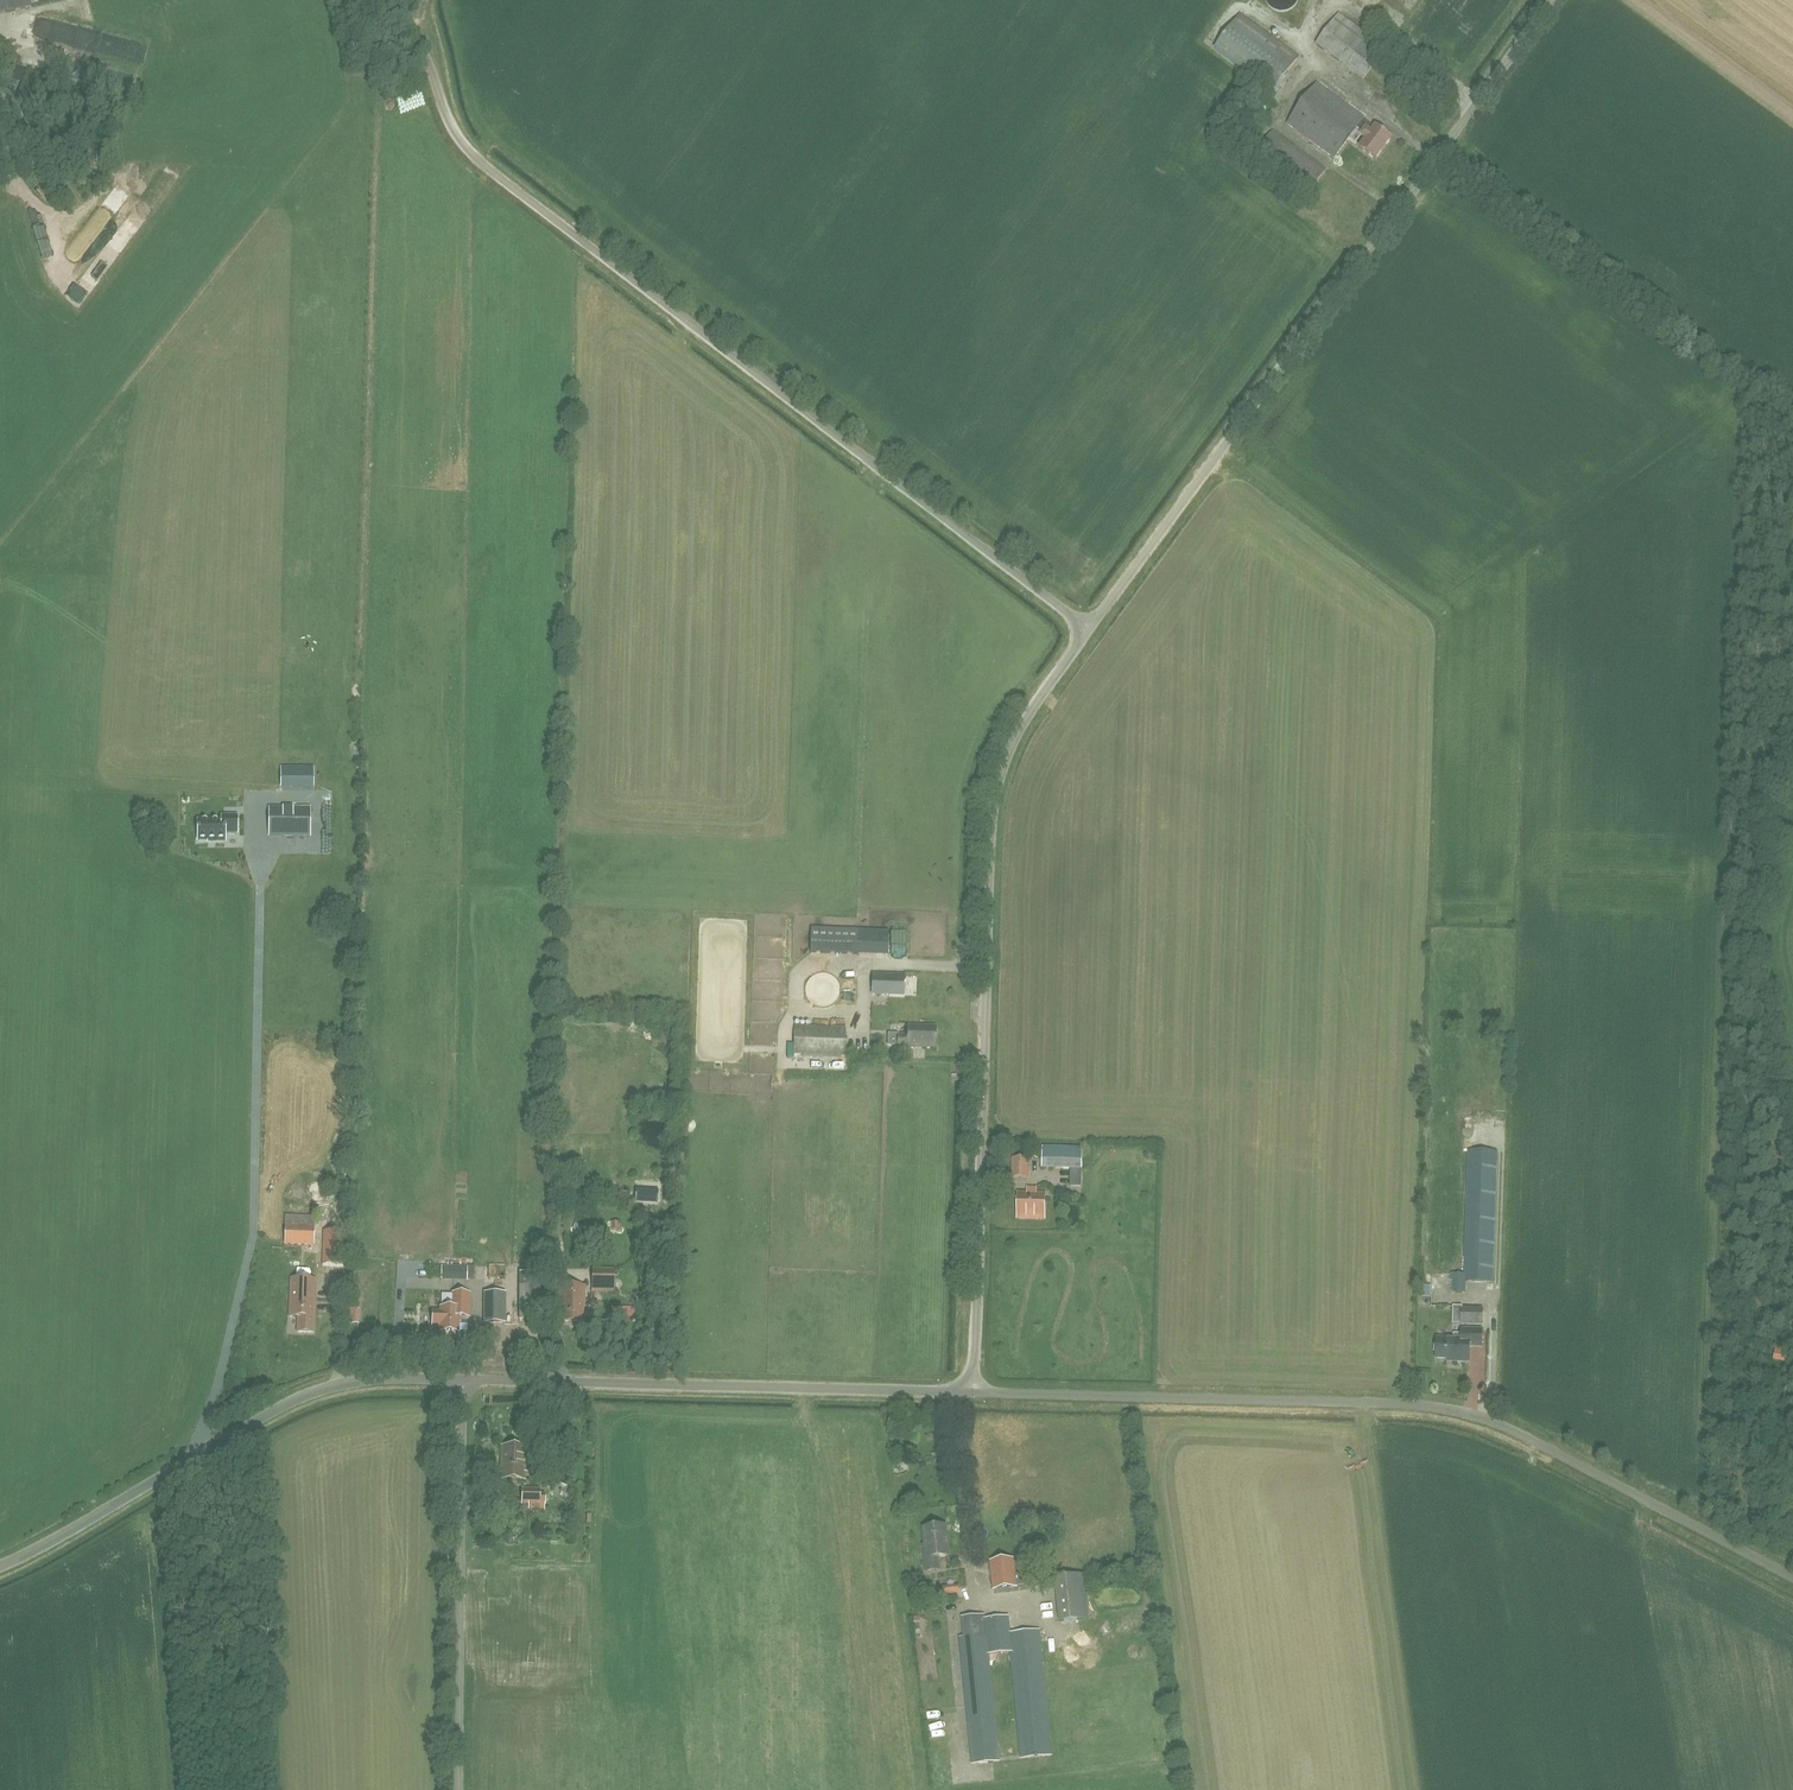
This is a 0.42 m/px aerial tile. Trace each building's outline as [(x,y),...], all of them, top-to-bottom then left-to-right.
[(31,7),(29,0),(0,0),(0,14),(31,7)] [(1310,45),(1358,78),(1369,62),(1362,58),(1366,51),(1357,45),(1365,34),(1333,12),(1310,45)] [(1298,58),(1241,15),(1215,49),(1272,93),(1298,58)] [(63,41),(66,27),(45,22),(42,36),(63,41)] [(25,84),(28,70),(11,65),(8,79),(25,84)] [(1334,159),(1349,139),(1355,144),(1361,136),(1367,140),(1360,149),(1375,160),(1391,138),(1376,127),(1375,128),(1363,119),(1364,118),(1317,84),(1287,125),(1334,159)] [(1326,170),(1273,131),(1258,151),(1311,190),(1326,170)] [(100,212),(84,234),(95,242),(111,220),(100,212)] [(273,773),(273,791),(284,791),(284,773),(273,773)] [(270,825),(270,837),(282,837),(309,837),(309,808),(270,808),(270,825)] [(198,826),(198,841),(208,841),(208,842),(225,842),(225,833),(225,831),(227,831),(227,833),(237,833),(237,817),(222,817),(222,821),(210,821),(199,821),(198,821),(198,822),(198,826)] [(859,951),(859,930),(811,928),(810,949),(859,951)] [(904,976),(873,975),(872,993),(903,994),(904,976)] [(794,1054),(844,1056),(845,1029),(795,1027),(794,1054)] [(907,1036),(898,1036),(898,1034),(888,1034),(887,1046),(897,1046),(897,1047),(934,1048),(935,1033),(928,1032),(928,1028),(908,1027),(907,1036)] [(1082,1169),(1082,1149),(1043,1148),(1042,1168),(1082,1169)] [(1430,1150),(1426,1281),(1453,1281),(1453,1293),(1466,1293),(1466,1282),(1493,1283),(1497,1152),(1468,1151),(1464,1275),(1455,1275),(1459,1151),(1430,1150)] [(1012,1178),(1028,1179),(1029,1159),(1013,1159),(1012,1178)] [(1045,1218),(1045,1194),(1018,1194),(1017,1218),(1045,1218)] [(611,1231),(619,1231),(619,1221),(611,1221),(611,1231)] [(314,1226),(285,1226),(285,1245),(314,1245),(314,1226)] [(345,1232),(324,1231),(323,1265),(344,1265),(345,1232)] [(453,1267),(441,1267),(441,1281),(453,1281),(453,1267)] [(468,1281),(468,1279),(468,1267),(453,1267),(453,1281),(468,1281)] [(613,1276),(591,1276),(591,1291),(613,1291),(613,1276)] [(291,1282),(291,1291),(290,1317),(298,1317),(298,1332),(313,1333),(315,1282),(305,1282),(292,1281),(291,1281),(291,1282)] [(582,1322),(582,1286),(561,1286),(560,1304),(562,1304),(562,1322),(582,1322)] [(1429,1294),(1429,1286),(1421,1286),(1420,1294),(1429,1294)] [(453,1293),(453,1308),(441,1308),(440,1333),(458,1333),(458,1317),(469,1318),(469,1294),(453,1293)] [(436,1294),(436,1306),(449,1306),(449,1294),(436,1294)] [(505,1323),(504,1294),(485,1294),(486,1324),(505,1323)] [(609,1321),(632,1321),(632,1306),(609,1306),(609,1321)] [(1461,1308),(1461,1309),(1453,1309),(1452,1324),(1461,1324),(1460,1325),(1483,1326),(1484,1308),(1461,1308)] [(1482,1331),(1466,1330),(1461,1330),(1460,1340),(1437,1339),(1436,1359),(1447,1360),(1447,1362),(1469,1362),(1470,1347),(1481,1347),(1482,1331)] [(1773,1360),(1788,1363),(1791,1348),(1775,1346),(1773,1360)] [(526,1448),(503,1447),(502,1479),(525,1480),(526,1448)] [(521,1505),(528,1505),(528,1509),(545,1510),(545,1492),(541,1492),(541,1489),(522,1488),(521,1505)] [(924,1529),(927,1549),(924,1550),(927,1572),(940,1571),(939,1558),(949,1556),(945,1526),(924,1529)] [(1058,1570),(1056,1543),(1049,1543),(1051,1570),(1058,1570)] [(992,1564),(995,1591),(1016,1588),(1013,1562),(992,1564)] [(1085,1574),(1055,1577),(1059,1621),(1090,1618),(1085,1574)] [(955,1585),(939,1586),(940,1598),(956,1597),(955,1585)] [(1009,1617),(985,1619),(985,1616),(963,1618),(965,1638),(961,1638),(973,1764),(999,1761),(989,1654),(1012,1652),(1022,1760),(1051,1757),(1039,1630),(1010,1632),(1009,1617)]
